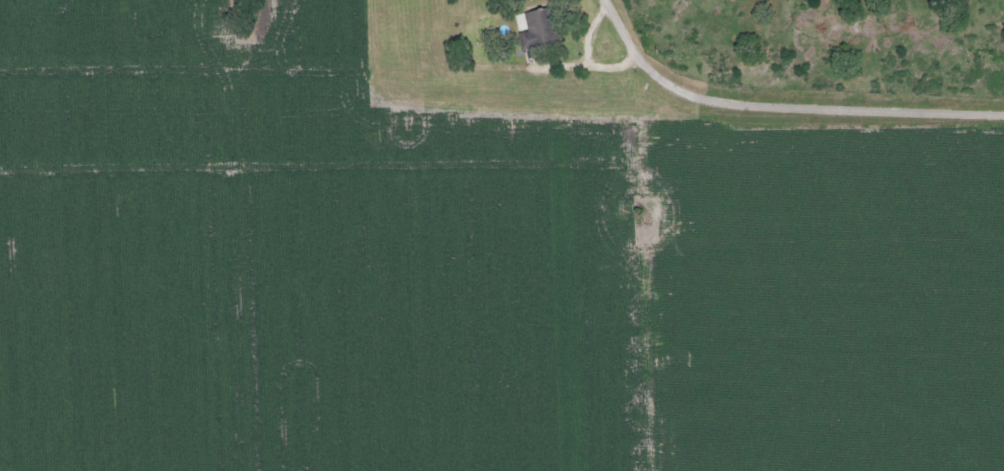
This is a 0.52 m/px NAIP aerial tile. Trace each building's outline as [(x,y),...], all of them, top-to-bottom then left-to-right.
[(553,7),(513,13),(519,51),(559,44),(553,7)]
